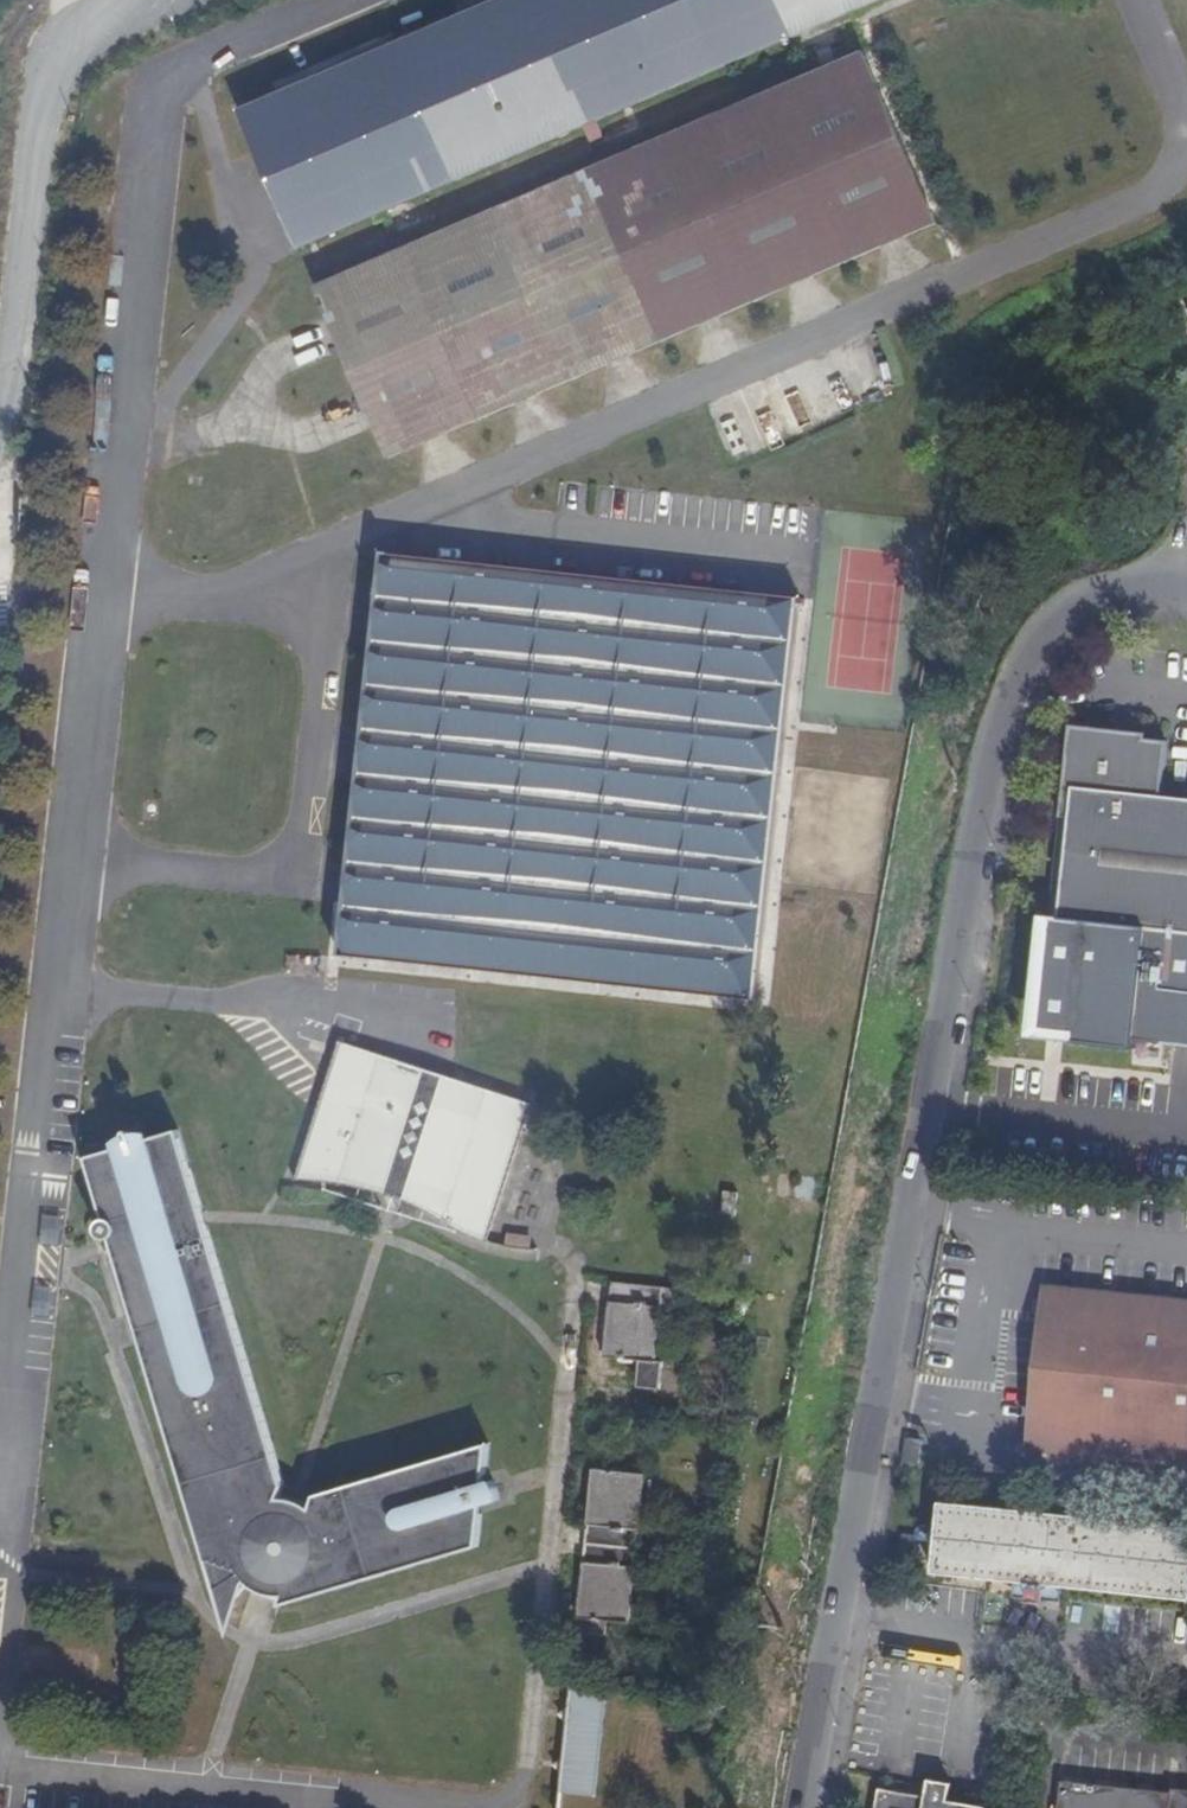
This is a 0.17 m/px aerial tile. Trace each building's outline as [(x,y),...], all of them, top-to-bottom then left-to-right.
[(242,109),(300,244),(874,0),(495,0),(242,109)] [(869,48),(318,285),(347,349),(365,392),(378,423),(392,458),(423,444),(447,434),(521,402),(542,394),(605,366),(632,355),(696,328),(721,317),(790,287),(815,277),(879,249),(906,237),(937,224),(943,222),(869,48)] [(800,601),(384,554),(340,952),(757,998),(800,601)] [(1157,739),(1117,734),(1118,726),(1073,720),(1065,785),(1075,786),(1071,814),(1058,915),(1186,931),(1186,799),(1181,798),(1186,751),(1186,742),(1157,739)] [(1117,734),(1157,739),(1158,731),(1118,726),(1117,734)] [(1062,813),(1071,814),(1075,786),(1065,785),(1062,813)] [(529,1104),(339,1042),(296,1180),(305,1181),(349,1186),(389,1196),(410,1203),(426,1212),(451,1227),(484,1241),(529,1104)] [(266,1594),(283,1597),(279,1607),(478,1548),(481,1512),(482,1506),(499,1502),(499,1500),(498,1494),(492,1480),(485,1484),(487,1470),(489,1444),(316,1496),(311,1506),(305,1504),(293,1500),(290,1500),(281,1499),(284,1488),(205,1224),(201,1210),(178,1132),(142,1141),(139,1132),(121,1139),(123,1147),(86,1158),(104,1214),(103,1220),(100,1222),(97,1226),(96,1232),(97,1236),(99,1239),(105,1241),(111,1242),(187,1498),(232,1633),(249,1585),(266,1594)] [(612,1283),(604,1359),(639,1363),(637,1389),(660,1391),(663,1364),(655,1364),(662,1304),(682,1306),(684,1291),(612,1283)] [(1044,1286),(1030,1404),(1059,1407),(1073,1290),(1044,1286)] [(1073,1290),(1059,1407),(1030,1404),(1025,1445),(1186,1463),(1186,1302),(1073,1290)] [(645,1477),(594,1473),(579,1617),(629,1623),(645,1477)] [(1060,1584),(1186,1598),(1186,1526),(939,1503),(931,1569),(1013,1578),(1060,1584)] [(1058,1602),(1060,1584),(1013,1578),(1011,1597),(1058,1602)] [(571,1688),(561,1791),(595,1796),(606,1693),(571,1688)] [(1058,1780),(1056,1807),(1186,1807),(1186,1790),(1058,1780)] [(922,1798),(910,1796),(908,1807),(921,1807),(922,1798)]
